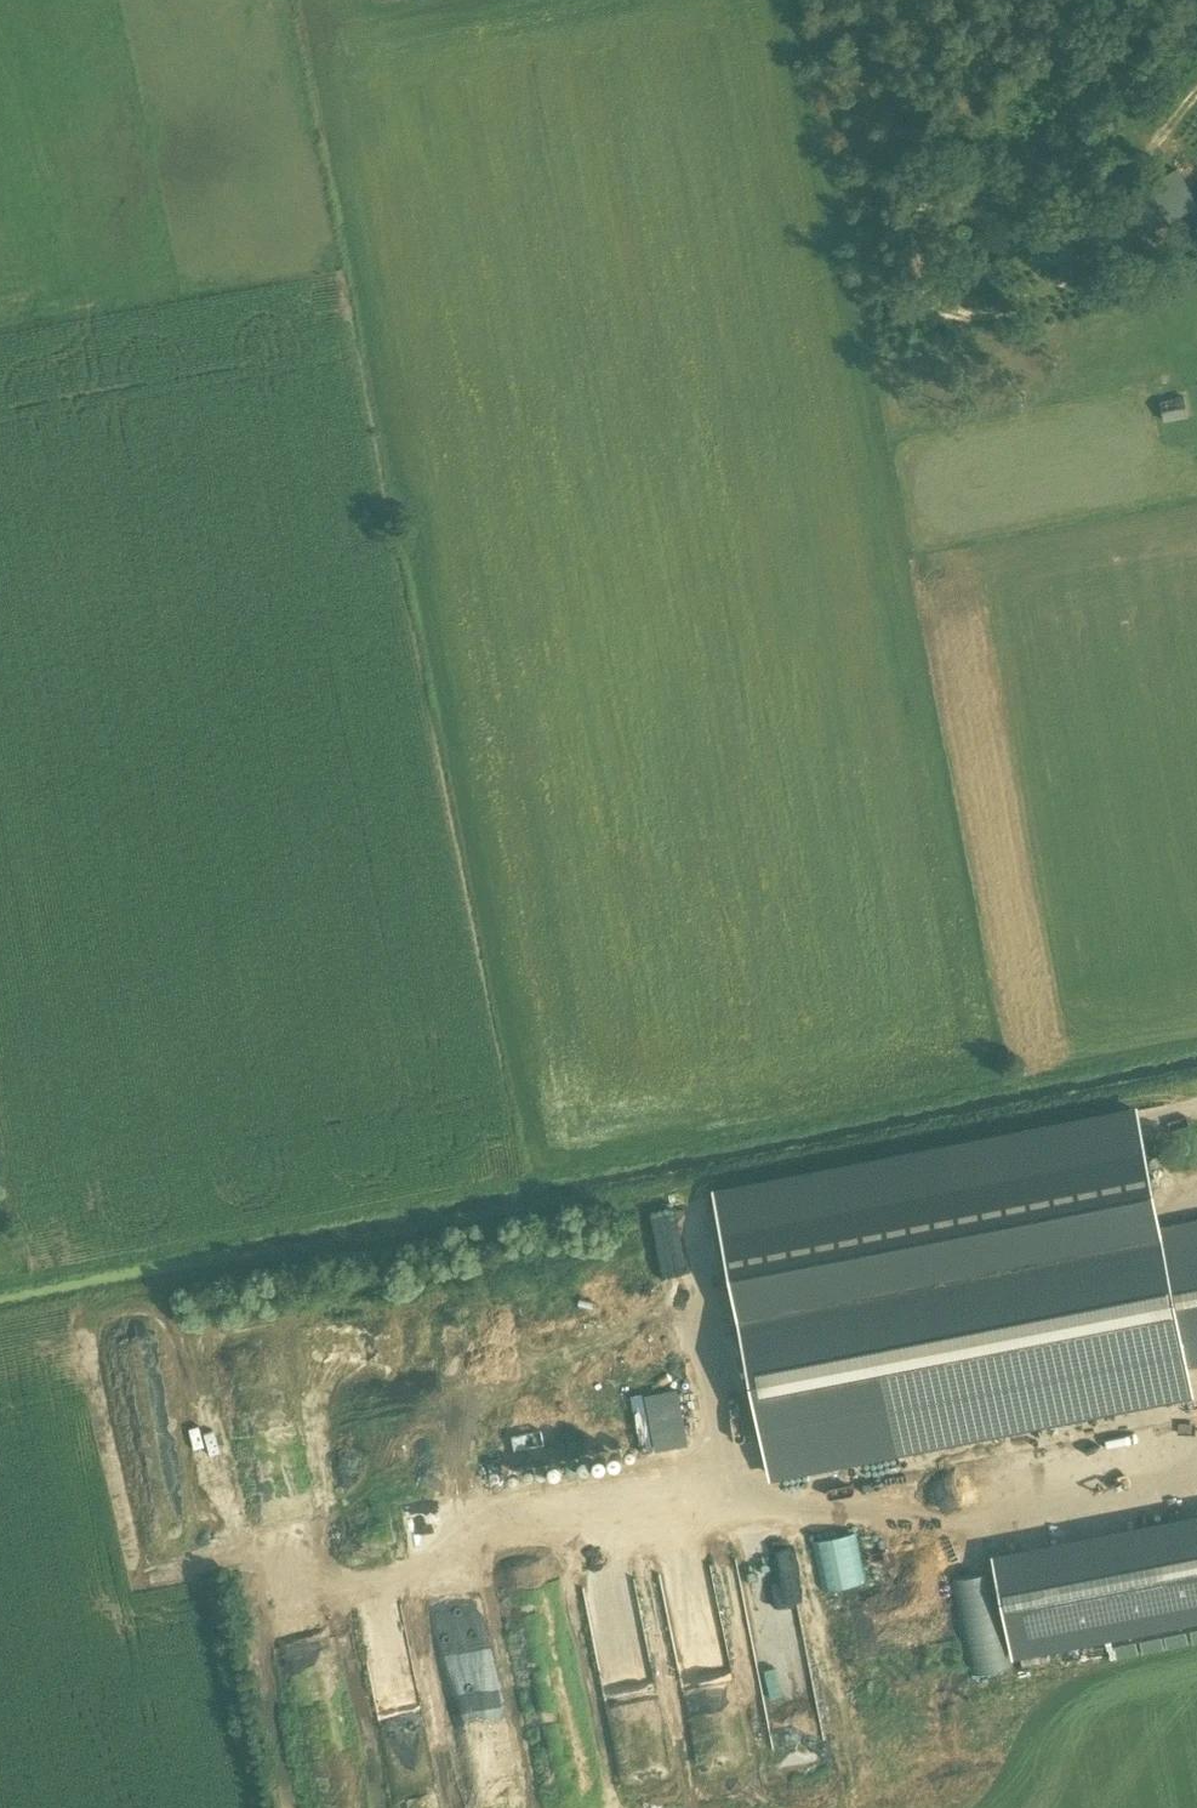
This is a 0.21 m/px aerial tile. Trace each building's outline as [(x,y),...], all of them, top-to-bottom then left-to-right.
[(1196,205),(1196,202),(1178,166),(1119,197),(1139,236),(1196,205)] [(1164,422),(1188,417),(1183,396),(1159,400),(1164,422)] [(716,1192),(718,1205),(772,1475),(1191,1392),(1186,1365),(1196,1363),(1196,1220),(1159,1227),(1136,1109),(716,1192)] [(677,1386),(633,1396),(645,1452),(689,1443),(677,1386)] [(813,1538),(821,1589),(864,1582),(856,1531),(813,1538)]
